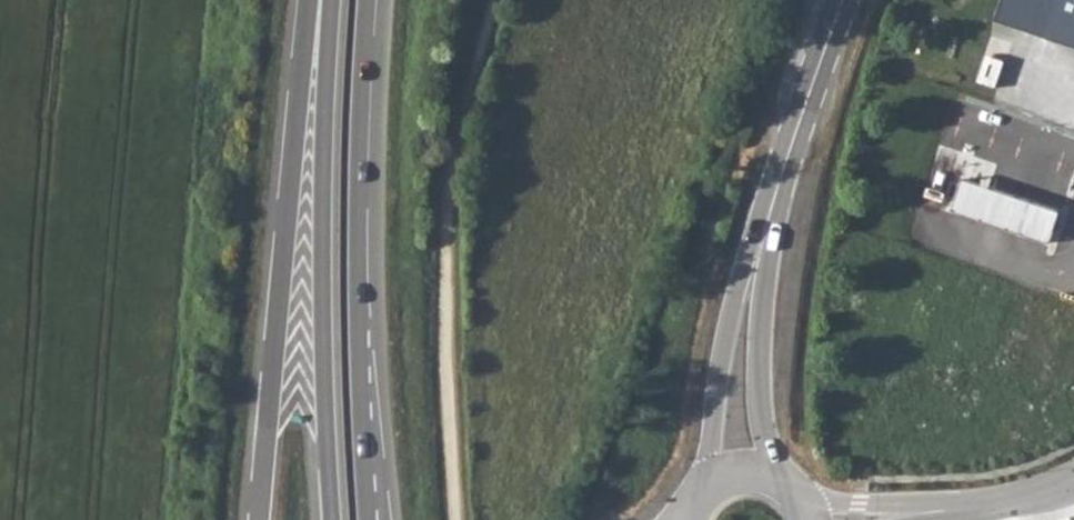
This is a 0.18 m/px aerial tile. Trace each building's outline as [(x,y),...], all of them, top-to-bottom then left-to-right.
[(1043,37),(1073,48),(1073,0),(1056,0),(1043,37)] [(998,29),(978,79),(998,87),(1018,36),(998,29)] [(947,147),(928,203),(1068,250),(1073,231),(1073,190),(947,147)]
